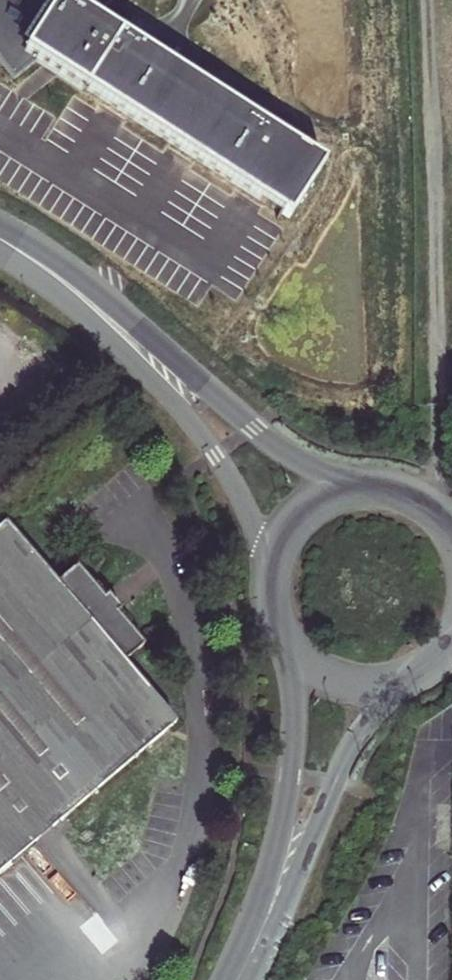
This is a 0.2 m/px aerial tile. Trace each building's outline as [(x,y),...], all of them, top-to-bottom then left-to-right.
[(4,87),(37,58),(79,85),(74,93),(280,226),(315,168),(97,28),(91,36),(79,26),(113,0),(0,0),(0,81),(4,87)] [(156,733),(99,665),(118,642),(69,581),(44,602),(0,549),(0,866),(156,733)]
